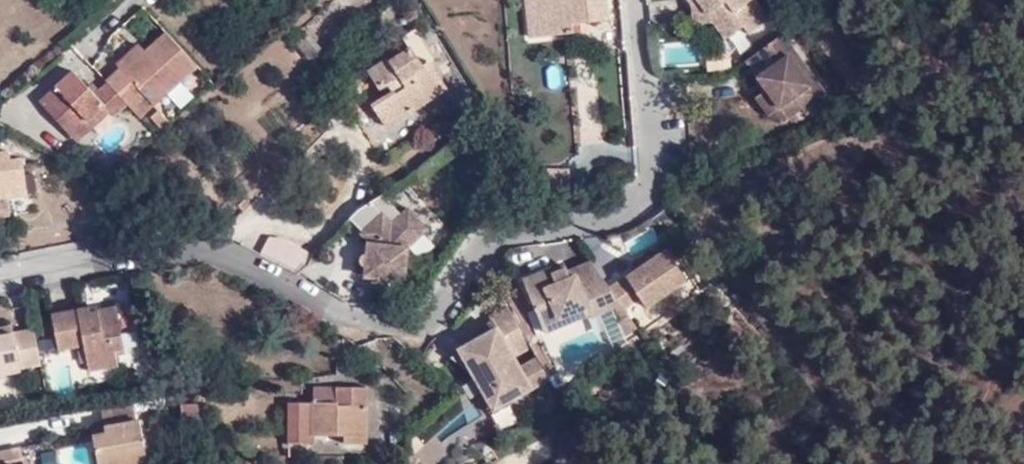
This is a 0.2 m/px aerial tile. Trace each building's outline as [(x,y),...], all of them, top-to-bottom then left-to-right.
[(530,37),(546,36),(542,0),(525,0),(530,37)] [(606,0),(542,0),(546,36),(573,33),(573,24),(608,20),(606,0)] [(695,1),(691,4),(691,25),(712,23),(724,39),(742,27),(748,35),(768,21),(752,0),(694,0),(695,1)] [(128,103),(137,113),(150,101),(153,104),(166,93),(180,80),(197,65),(167,32),(146,51),(123,71),(121,69),(107,82),(109,84),(128,103)] [(794,51),(783,36),(780,39),(791,53),(794,51)] [(746,61),(747,62),(780,39),(779,37),(746,61)] [(780,39),(747,62),(758,78),(763,74),(769,84),(764,87),(766,89),(780,107),(793,98),(801,109),(805,113),(828,97),(794,51),(791,53),(780,39)] [(393,94),(386,99),(375,106),(388,125),(446,88),(430,62),(433,60),(422,43),(413,48),(411,47),(391,60),(389,58),(369,71),(381,91),(389,86),(393,94)] [(117,65),(121,69),(123,71),(146,51),(140,45),(117,65)] [(128,103),(109,84),(96,96),(74,72),(40,102),(71,136),(104,106),(110,114),(113,116),(128,103)] [(763,74),(758,78),(764,87),(769,84),(763,74)] [(183,104),(190,97),(191,92),(180,80),(166,93),(177,104),(183,104)] [(381,91),(386,99),(393,94),(389,86),(381,91)] [(789,118),(801,109),(793,98),(780,107),(766,89),(753,99),(766,116),(789,118)] [(104,106),(71,136),(78,142),(110,114),(104,106)] [(152,115),(164,129),(172,123),(159,109),(152,115)] [(30,195),(24,159),(13,161),(12,153),(0,155),(0,199),(30,195)] [(108,169),(114,175),(131,160),(125,154),(108,169)] [(403,216),(422,236),(429,229),(411,209),(403,216)] [(409,248),(422,236),(403,216),(394,224),(384,213),(363,234),(370,242),(368,255),(364,256),(363,259),(362,263),(363,267),(367,270),(367,276),(400,281),(401,264),(408,264),(409,248)] [(620,304),(623,308),(640,297),(647,308),(687,280),(666,249),(653,258),(639,267),(609,288),(620,304)] [(639,267),(653,258),(649,252),(635,262),(639,267)] [(609,288),(592,261),(568,271),(567,268),(554,273),(552,269),(551,267),(523,278),(541,324),(587,306),(589,313),(591,316),(612,307),(620,304),(609,288)] [(407,282),(408,264),(401,264),(400,281),(407,282)] [(554,273),(567,268),(564,264),(552,269),(554,273)] [(54,308),(56,314),(77,309),(76,303),(54,308)] [(612,307),(622,320),(628,316),(623,308),(620,304),(612,307)] [(484,405),(490,409),(546,376),(534,356),(518,365),(511,353),(527,344),(506,305),(488,315),(490,318),(482,323),(485,330),(481,332),(483,337),(478,340),(476,340),(450,354),(473,372),(481,388),(476,391),(484,405)] [(77,309),(56,314),(53,315),(60,350),(86,345),(92,369),(119,364),(117,354),(115,349),(126,346),(117,306),(99,309),(89,311),(87,308),(77,309)] [(545,331),(589,313),(587,306),(541,324),(545,331)] [(624,337),(636,329),(628,316),(622,320),(616,324),(624,337)] [(14,333),(12,325),(0,328),(0,336),(14,333)] [(35,328),(14,333),(0,336),(0,365),(3,365),(5,374),(23,370),(22,367),(43,363),(35,328)] [(115,349),(117,354),(127,352),(126,346),(115,349)] [(346,403),(315,403),(314,403),(292,403),(290,443),(315,443),(315,437),(346,437),(346,446),(369,445),(369,388),(347,387),(346,403)] [(316,387),(315,403),(346,403),(347,387),(316,387)] [(151,395),(102,404),(106,423),(107,429),(94,432),(101,463),(112,463),(129,460),(130,463),(147,463),(150,463),(141,416),(137,417),(136,412),(153,407),(151,395)] [(183,441),(196,441),(200,441),(199,405),(182,407),(183,441)] [(107,429),(106,423),(93,425),(94,432),(107,429)] [(23,446),(0,450),(0,463),(27,463),(23,446)] [(372,456),(372,463),(396,463),(396,456),(372,455),(372,456)]
